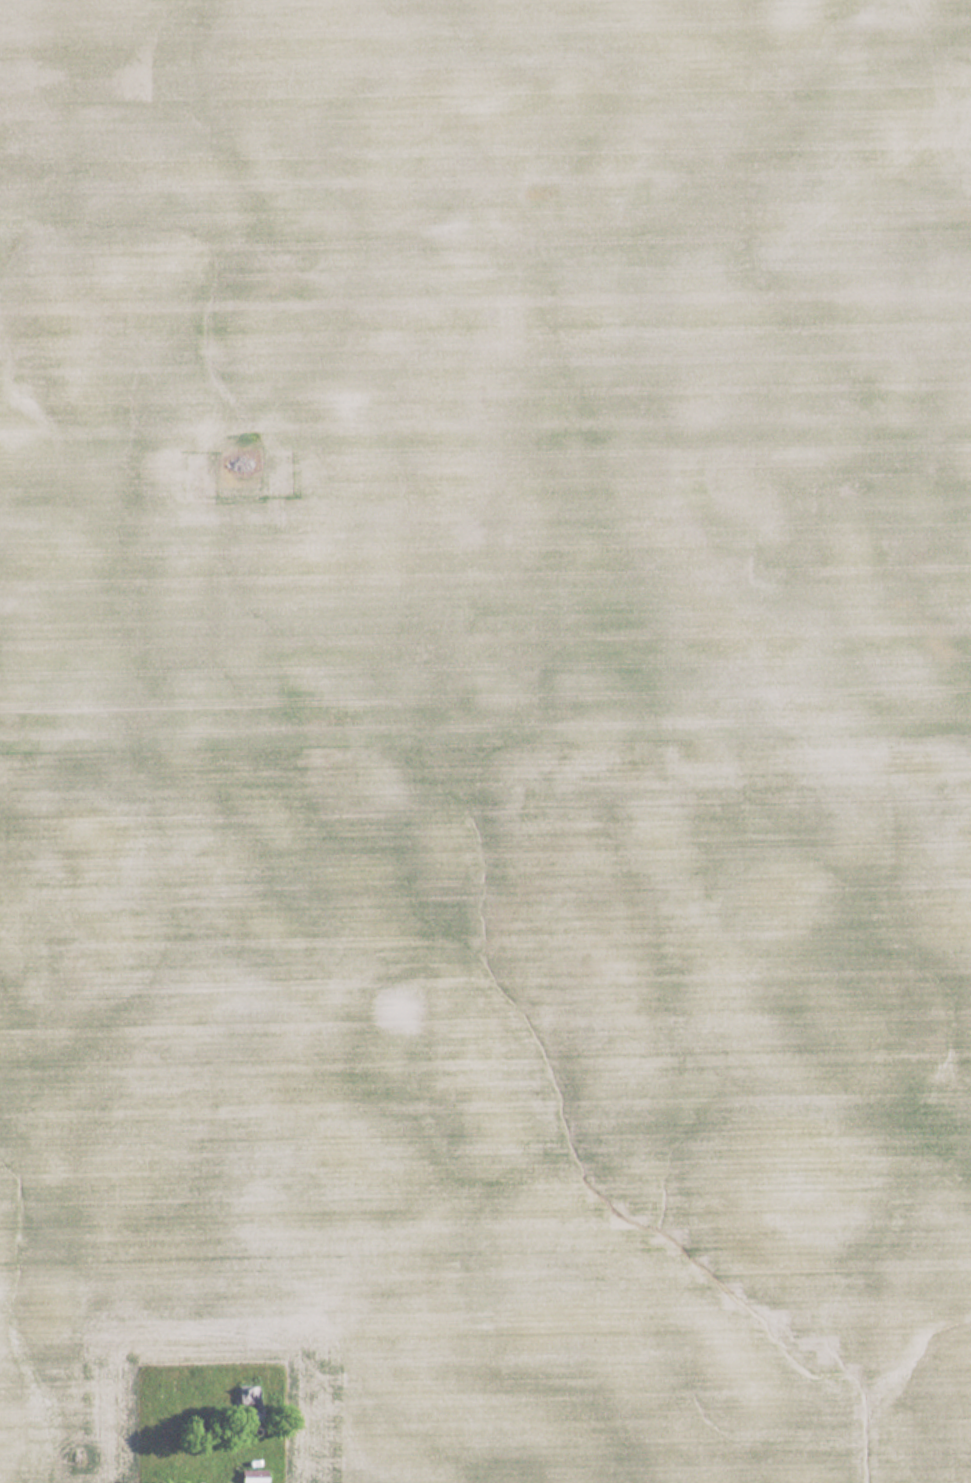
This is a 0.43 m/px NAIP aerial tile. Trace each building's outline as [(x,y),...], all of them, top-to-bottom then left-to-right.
[(255,1422),(255,1385),(235,1385),(235,1422),(255,1422)]
